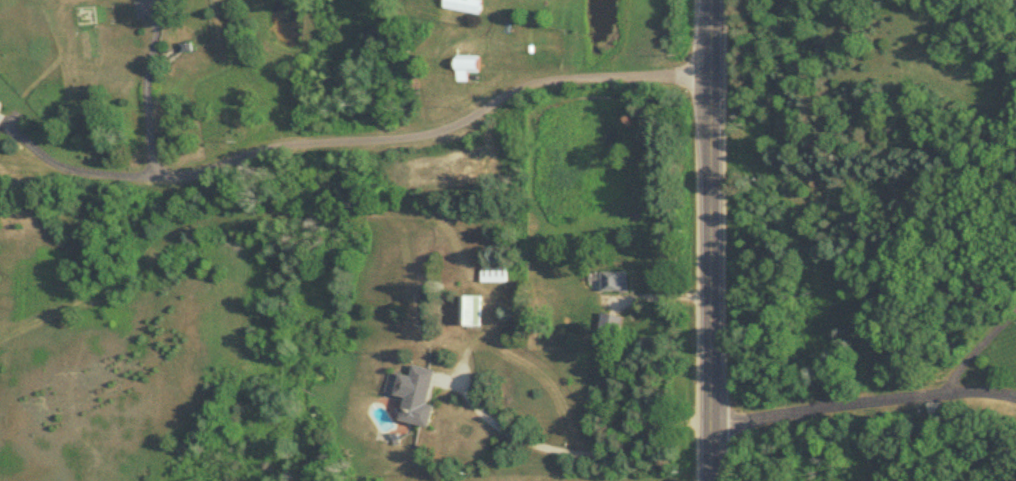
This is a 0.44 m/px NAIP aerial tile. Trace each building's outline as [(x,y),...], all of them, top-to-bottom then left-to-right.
[(483,0),(446,0),(445,8),(480,14),(483,0)] [(478,58),(457,58),(457,80),(468,80),(468,72),(478,72),(478,58)] [(504,260),(481,260),(481,283),(504,283),(504,260)] [(591,284),(598,284),(598,291),(627,291),(627,272),(591,272),(591,284)] [(460,325),(481,325),(481,296),(460,296),(460,325)] [(596,337),(616,343),(624,319),(603,312),(596,337)] [(401,420),(430,427),(435,405),(428,404),(435,370),(414,365),(412,376),(401,374),(396,395),(406,398),(401,420)]
